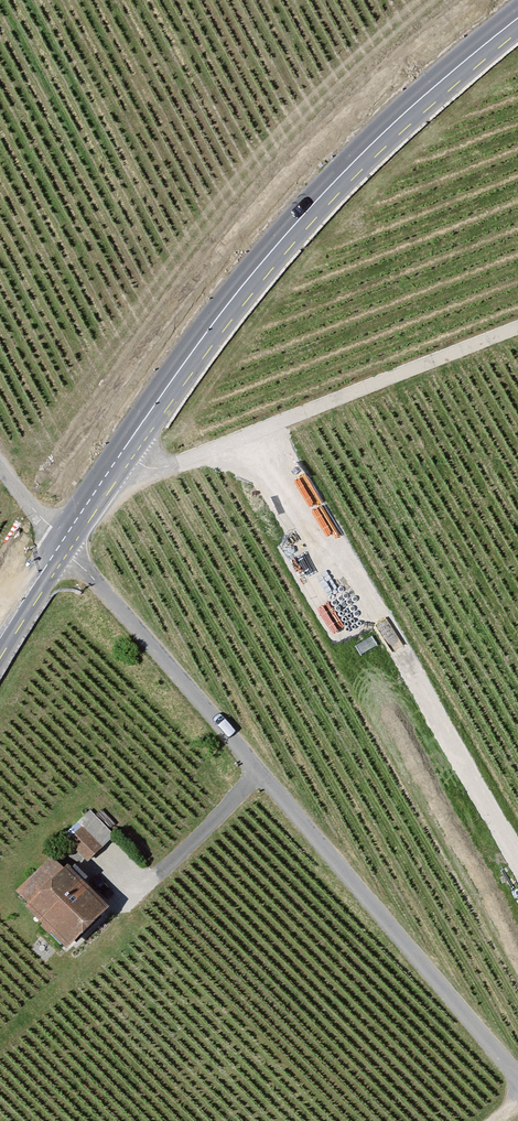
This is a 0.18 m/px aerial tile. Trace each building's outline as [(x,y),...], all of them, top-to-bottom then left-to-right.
[(108,839),(84,814),(59,838),(84,863),(108,839)] [(104,908),(62,866),(19,909),(61,950),(104,908)]
